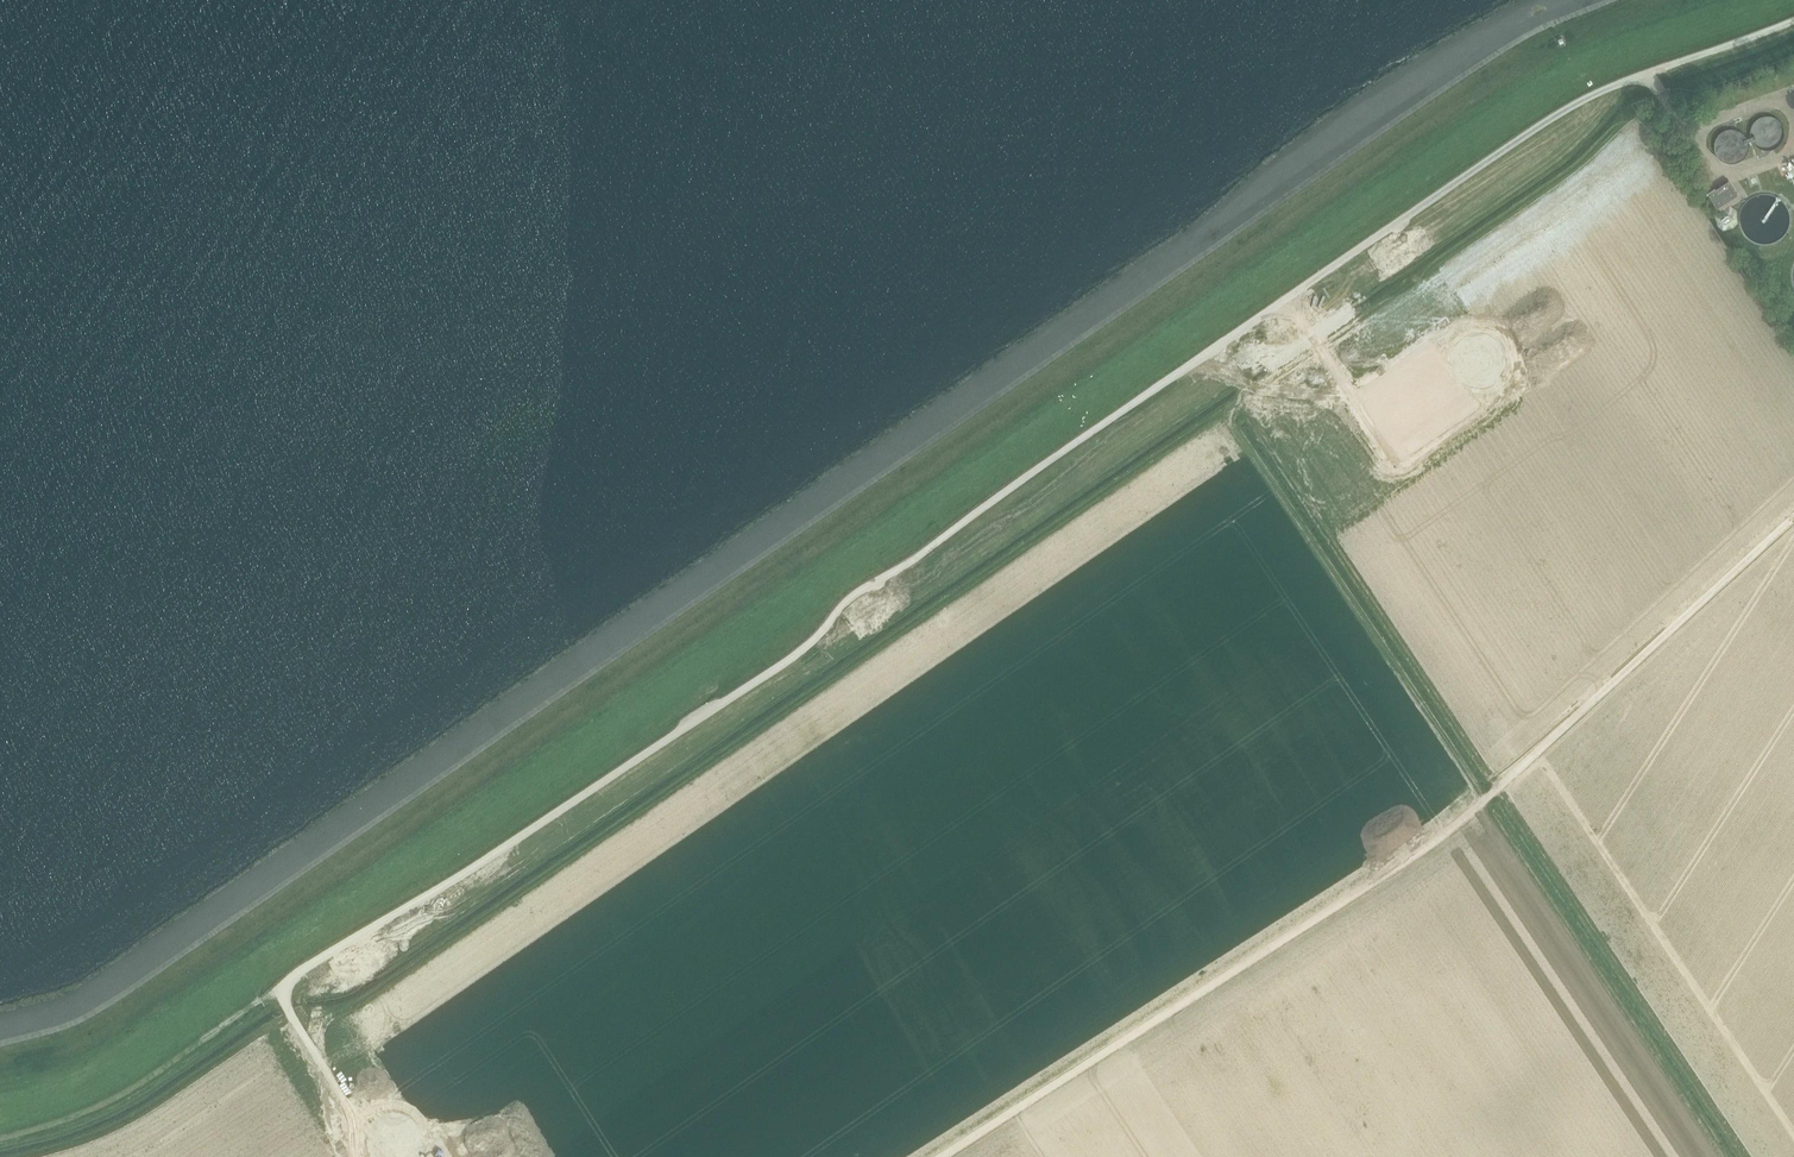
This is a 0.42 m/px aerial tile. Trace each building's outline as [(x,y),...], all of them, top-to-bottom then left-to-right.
[(1691,183),(1704,175),(1700,169),(1687,177),(1691,183)] [(1707,192),(1717,208),(1738,194),(1728,180),(1716,188),(1715,187),(1707,192)]
